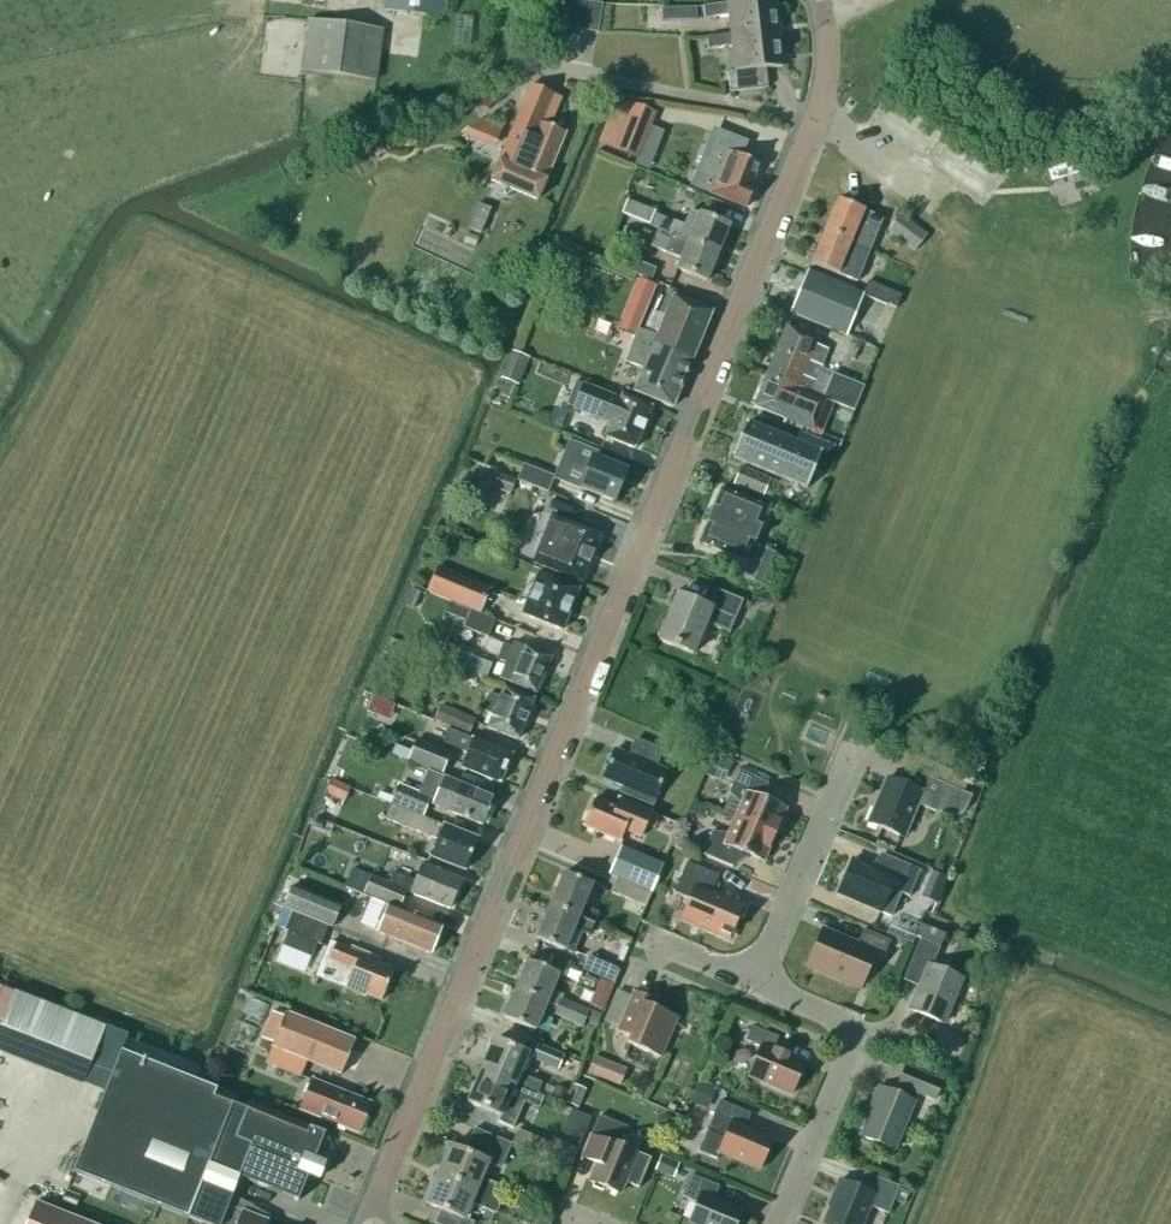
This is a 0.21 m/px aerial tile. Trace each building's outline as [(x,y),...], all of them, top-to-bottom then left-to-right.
[(384,10),(441,18),(443,0),(385,0),(384,10)] [(573,0),(557,0),(553,27),(569,29),(573,0)] [(574,0),(573,0),(569,29),(583,31),(588,2),(574,0)] [(727,5),(728,11),(776,5),(775,0),(727,0),(727,5)] [(600,14),(602,15),(603,5),(588,2),(583,31),(597,34),(600,14)] [(729,17),(731,36),(732,41),(779,36),(776,5),(728,11),(727,5),(703,8),(705,20),(729,17)] [(697,8),(681,8),(682,21),(697,20),(697,8)] [(656,9),(656,23),(675,23),(675,9),(656,9)] [(472,40),(473,11),(457,11),(456,39),(472,40)] [(382,32),(307,22),(301,71),(376,81),(382,32)] [(731,36),(707,38),(708,51),(732,48),(735,73),(727,74),(729,93),(767,89),(765,70),(783,68),(779,36),(732,41),(731,36)] [(562,99),(531,87),(491,182),(537,201),(565,134),(550,128),(562,99)] [(655,113),(623,100),(605,147),(637,159),(650,127),(655,113)] [(740,117),(734,138),(779,151),(786,130),(740,117)] [(484,121),(476,140),(493,148),(502,129),(484,121)] [(381,136),(365,145),(373,161),(390,152),(381,136)] [(711,194),(747,208),(755,188),(751,186),(759,164),(728,152),(724,162),(714,158),(707,178),(716,182),(711,194)] [(874,229),(878,218),(863,212),(864,211),(838,200),(825,232),(859,246),(867,226),(874,229)] [(627,201),(622,215),(648,225),(653,212),(627,201)] [(491,210),(478,205),(468,229),(481,234),(491,210)] [(729,227),(690,211),(685,225),(675,222),(674,223),(656,216),(650,227),(657,230),(718,254),(729,227)] [(927,236),(900,215),(888,231),(915,251),(927,236)] [(424,222),(417,239),(467,260),(474,242),(424,222)] [(650,247),(681,259),(677,270),(707,282),(718,254),(657,230),(650,247)] [(859,246),(825,232),(812,264),(857,283),(871,251),(859,246)] [(582,261),(566,255),(559,273),(574,279),(582,261)] [(636,262),(632,274),(651,281),(656,270),(636,262)] [(809,272),(792,313),(846,336),(863,295),(809,272)] [(863,295),(896,309),(901,297),(868,283),(863,295)] [(641,327),(653,295),(638,289),(626,321),(641,327)] [(672,408),(712,313),(673,297),(673,298),(667,296),(651,334),(637,329),(625,361),(644,368),(634,393),(672,408)] [(828,351),(816,346),(819,339),(787,326),(766,376),(826,400),(835,404),(854,412),(864,387),(820,369),(828,351)] [(518,386),(529,359),(512,352),(502,379),(518,386)] [(754,407),(814,432),(826,400),(766,376),(754,407)] [(574,409),(610,424),(605,437),(635,450),(652,408),(622,396),(618,404),(601,397),(602,393),(584,386),(574,409)] [(803,435),(799,445),(747,424),(733,459),(807,489),(821,455),(825,456),(835,448),(803,435)] [(581,488),(614,502),(626,472),(597,460),(600,455),(579,446),(579,445),(575,443),(560,481),(580,489),(581,488)] [(555,478),(524,466),(517,481),(548,494),(555,478)] [(771,479),(741,467),(734,487),(763,498),(771,479)] [(493,472),(488,487),(510,495),(515,480),(493,472)] [(768,509),(720,490),(699,544),(746,563),(768,509)] [(529,547),(556,558),(551,571),(581,584),(601,535),(570,523),(566,535),(539,524),(529,547)] [(756,547),(744,579),(762,587),(774,555),(756,547)] [(491,590),(437,568),(427,593),(481,614),(491,590)] [(539,573),(522,615),(534,620),(562,631),(579,590),(539,573)] [(659,641),(693,655),(705,625),(729,635),(743,601),(716,590),(709,608),(677,596),(659,641)] [(449,604),(445,614),(465,622),(469,612),(449,604)] [(495,621),(471,611),(464,628),(488,638),(495,621)] [(525,648),(513,644),(499,679),(511,684),(536,695),(551,658),(525,648)] [(492,665),(462,653),(457,666),(487,678),(492,665)] [(382,699),(385,689),(374,685),(370,695),(382,699)] [(482,711),(493,716),(487,728),(518,741),(534,700),(504,688),(500,698),(489,694),(482,711)] [(477,721),(440,706),(433,722),(469,738),(477,721)] [(452,748),(467,753),(461,768),(500,784),(512,755),(458,734),(452,748)] [(663,750),(635,739),(628,755),(614,749),(602,779),(626,790),(624,795),(652,807),(667,770),(657,766),(663,750)] [(442,775),(450,755),(442,751),(417,741),(409,761),(442,775)] [(412,752),(395,745),(392,754),(409,761),(412,752)] [(721,775),(727,760),(713,754),(707,769),(721,775)] [(341,760),(334,779),(357,788),(364,769),(341,760)] [(431,799),(427,797),(410,791),(416,775),(399,768),(393,785),(398,787),(392,804),(423,817),(431,799)] [(887,779),(868,823),(904,838),(918,805),(936,812),(947,818),(951,818),(953,817),(957,817),(960,815),(964,813),(965,811),(971,796),(907,769),(900,785),(887,779)] [(739,771),(729,794),(741,804),(735,819),(775,836),(786,810),(761,800),(768,784),(739,771)] [(330,781),(325,794),(344,802),(349,789),(330,781)] [(454,795),(439,789),(432,806),(483,826),(494,798),(458,784),(454,795)] [(625,832),(641,838),(651,813),(634,806),(618,800),(615,808),(594,800),(583,827),(620,842),(625,832)] [(410,829),(437,841),(431,858),(465,871),(477,840),(391,805),(385,820),(410,830),(410,829)] [(329,840),(338,820),(319,812),(310,832),(329,840)] [(703,855),(733,868),(739,852),(764,862),(775,836),(735,819),(728,834),(713,832),(703,855)] [(663,865),(622,848),(610,876),(651,893),(663,865)] [(909,897),(921,871),(890,858),(881,854),(881,855),(889,859),(883,873),(853,860),(838,895),(880,913),(890,889),(909,897)] [(674,893),(690,900),(682,919),(728,938),(742,907),(711,894),(719,876),(687,863),(674,893)] [(407,892),(411,894),(449,910),(461,882),(422,866),(416,883),(393,873),(389,883),(372,876),(364,895),(388,905),(399,910),(407,892)] [(598,914),(582,907),(592,885),(564,873),(550,906),(594,925),(598,914)] [(932,873),(927,887),(942,892),(947,879),(932,873)] [(651,893),(617,879),(610,893),(645,908),(651,893)] [(331,927),(339,907),(290,888),(282,908),(331,927)] [(388,905),(377,933),(431,955),(442,928),(399,910),(388,905)] [(536,939),(564,951),(565,950),(573,954),(582,933),(589,936),(594,925),(550,906),(536,939)] [(321,946),(328,927),(281,908),(275,925),(285,930),(285,931),(288,933),(282,947),(311,958),(317,944),(321,946)] [(962,979),(932,967),(946,935),(921,925),(915,938),(920,939),(903,981),(904,981),(907,974),(922,980),(910,1010),(944,1024),(962,979)] [(823,930),(808,967),(860,989),(875,953),(884,957),(891,942),(863,930),(857,945),(823,930)] [(361,953),(351,949),(350,951),(330,943),(316,977),(365,997),(366,995),(382,1001),(394,971),(378,965),(380,961),(361,953)] [(619,972),(589,958),(583,971),(614,985),(619,972)] [(559,975),(527,961),(514,991),(547,1004),(557,1008),(586,1020),(589,1011),(561,1000),(563,995),(552,991),(559,975)] [(260,1023),(271,1000),(252,991),(241,1014),(260,1023)] [(535,1031),(547,1004),(514,991),(504,1018),(535,1031)] [(630,1038),(628,1044),(661,1058),(678,1018),(648,1006),(651,999),(633,992),(616,1032),(630,1038)] [(14,993),(0,1028),(0,1050),(84,1083),(105,1028),(14,993)] [(557,1008),(553,1016),(582,1027),(586,1020),(557,1008)] [(284,1017),(273,1013),(262,1039),(273,1044),(265,1064),(301,1078),(307,1062),(341,1075),(355,1042),(285,1014),(284,1017)] [(363,1030),(379,1034),(382,1020),(367,1016),(363,1030)] [(805,1066),(788,1058),(789,1056),(774,1050),(778,1038),(752,1027),(746,1041),(760,1047),(748,1076),(792,1095),(805,1066)] [(568,1047),(545,1037),(542,1046),(563,1056),(564,1055),(568,1047)] [(525,1082),(517,1079),(527,1054),(494,1041),(481,1072),(537,1095),(541,1084),(527,1078),(525,1082)] [(537,1045),(531,1060),(557,1071),(563,1056),(542,1046),(537,1045)] [(291,1199),(297,1201),(323,1134),(250,1104),(121,1052),(74,1173),(202,1223),(219,1223),(227,1206),(239,1178),(291,1199)] [(619,1086),(625,1069),(595,1057),(588,1074),(619,1086)] [(906,1091),(903,1098),(878,1088),(870,1106),(873,1107),(861,1136),(895,1150),(914,1103),(913,1103),(916,1095),(934,1102),(942,1081),(905,1066),(896,1087),(906,1091)] [(468,1103),(500,1116),(497,1123),(513,1129),(524,1103),(532,1106),(537,1095),(481,1072),(468,1103)] [(360,1136),(372,1104),(310,1080),(298,1111),(360,1136)] [(698,1084),(690,1104),(707,1110),(714,1090),(698,1084)] [(573,1085),(565,1104),(577,1109),(585,1090),(573,1085)] [(698,1152),(717,1160),(720,1153),(760,1170),(773,1141),(745,1128),(751,1114),(720,1101),(698,1152)] [(667,1116),(663,1115),(660,1118),(659,1122),(662,1131),(665,1132),(669,1132),(672,1130),(673,1127),(670,1118),(667,1116)] [(586,1148),(602,1154),(591,1183),(620,1195),(625,1183),(638,1189),(651,1159),(619,1146),(627,1128),(599,1117),(586,1148)] [(465,1153),(450,1147),(438,1176),(501,1202),(507,1189),(481,1179),(488,1164),(501,1169),(510,1145),(475,1130),(470,1139),(465,1153)] [(512,1144),(561,1165),(569,1146),(552,1139),(551,1144),(518,1130),(512,1144)] [(673,1178),(678,1163),(661,1157),(655,1171),(673,1178)] [(871,1207),(889,1214),(898,1192),(899,1189),(900,1188),(865,1173),(858,1189),(840,1181),(829,1206),(831,1207),(824,1223),(864,1223),(871,1207)] [(465,1219),(471,1204),(496,1214),(501,1202),(438,1176),(426,1205),(441,1211),(435,1223),(473,1223),(474,1223),(465,1219)] [(697,1203),(689,1223),(737,1223),(743,1212),(714,1200),(719,1187),(692,1176),(683,1197),(697,1203)] [(910,1194),(899,1189),(898,1192),(894,1201),(905,1206),(910,1194)] [(35,1202),(26,1223),(89,1223),(35,1202)] [(268,1222),(227,1206),(219,1223),(267,1223),(268,1222)]
